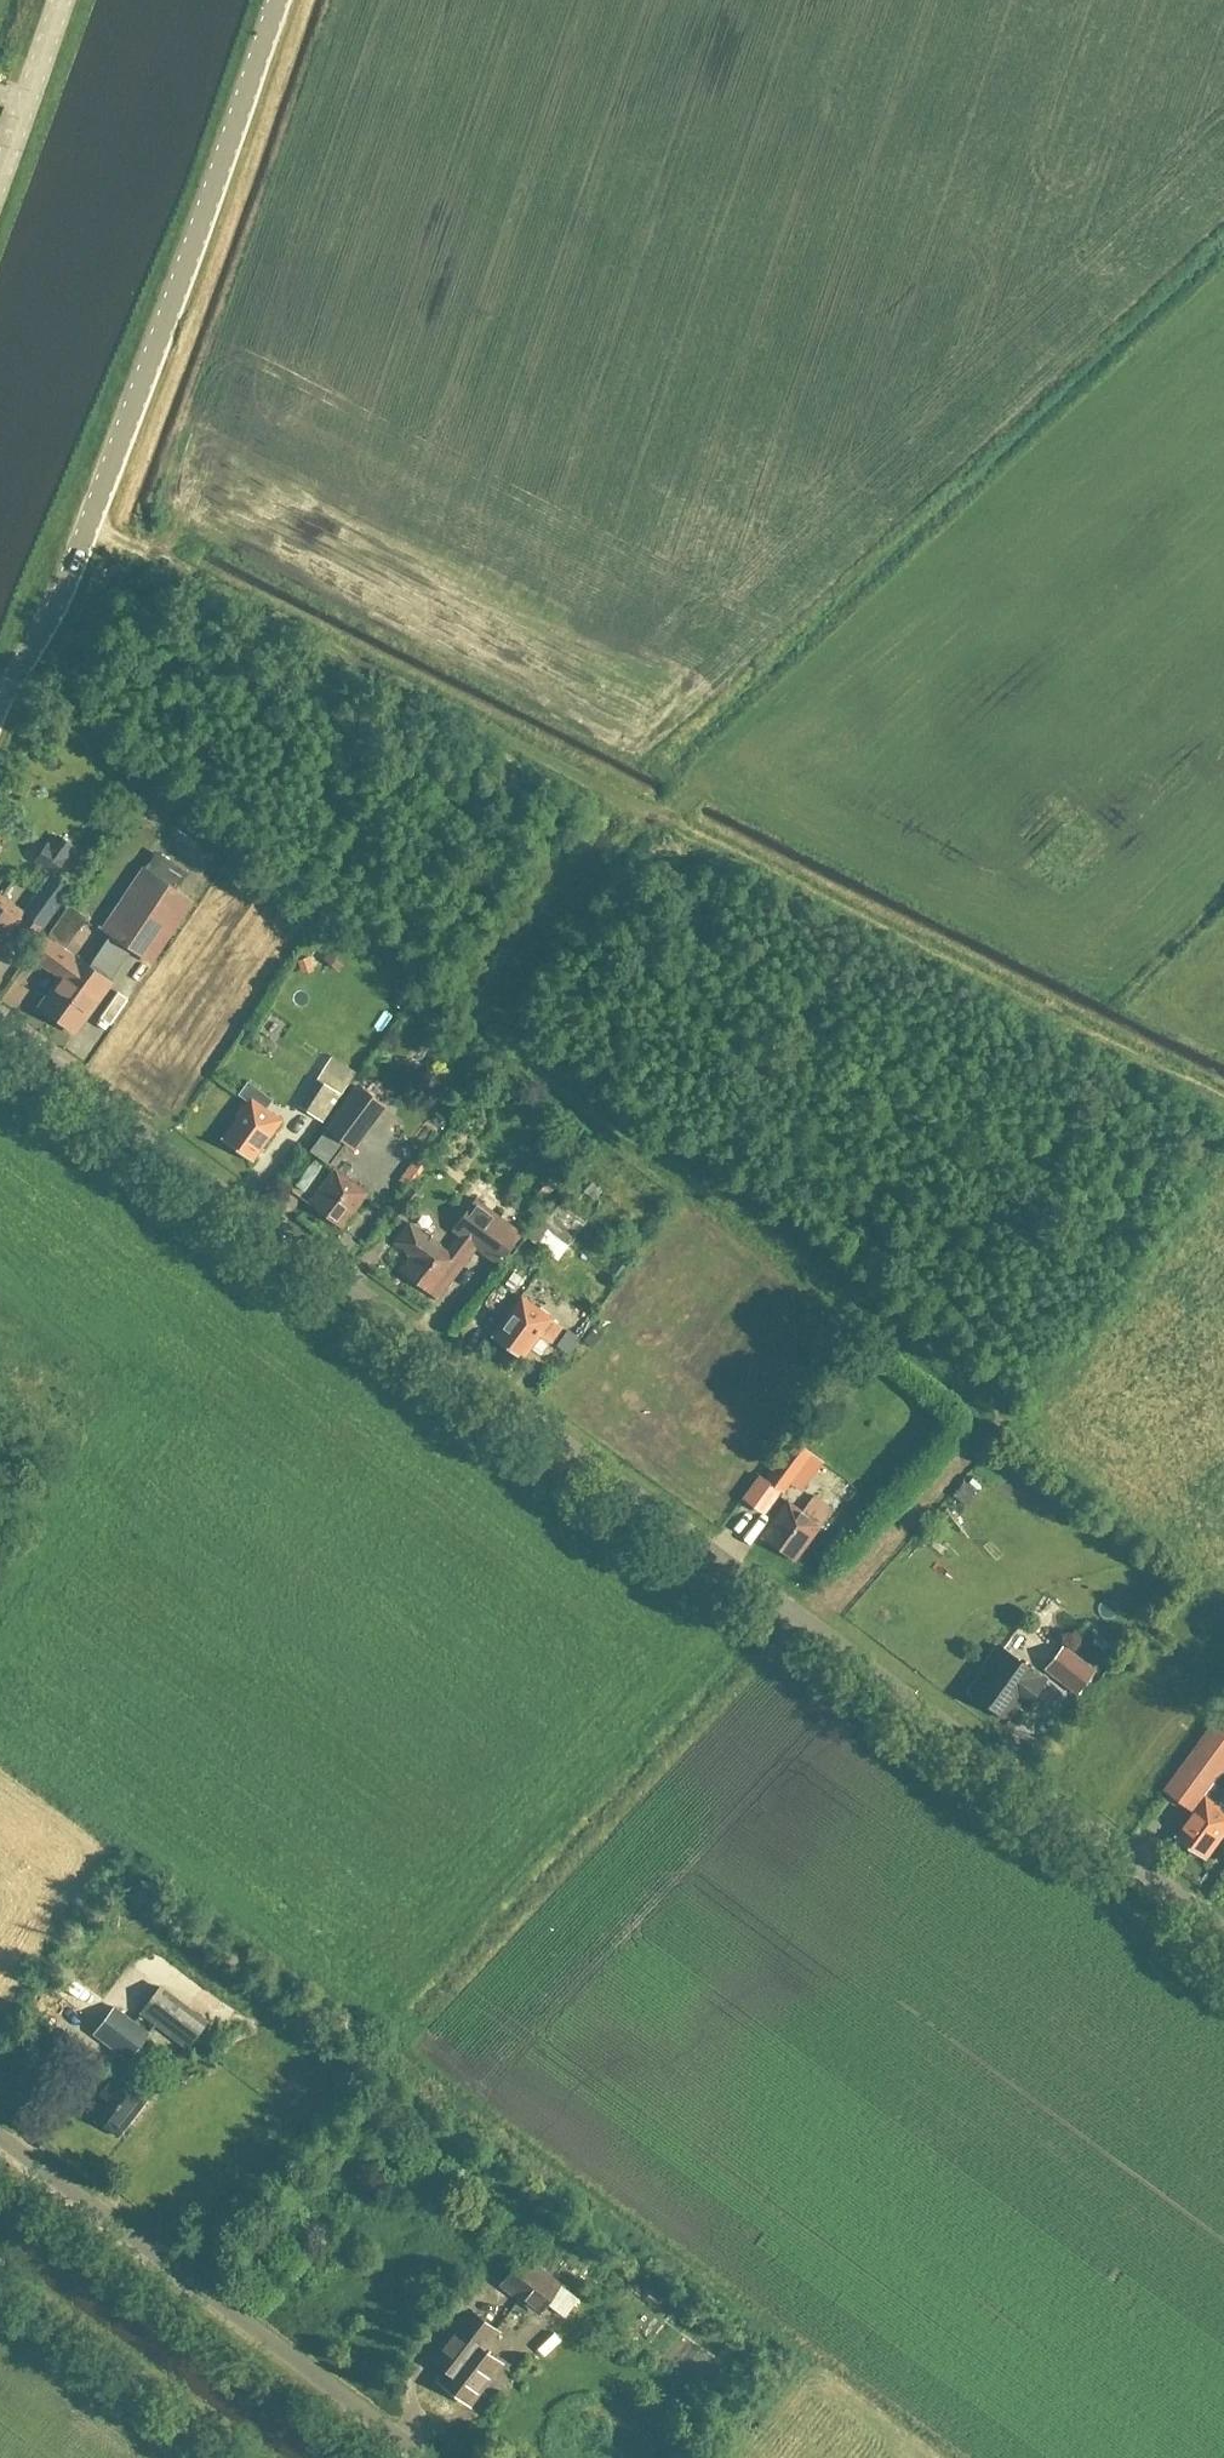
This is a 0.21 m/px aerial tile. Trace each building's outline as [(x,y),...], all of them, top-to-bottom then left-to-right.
[(43,846),(34,861),(55,874),(72,847),(57,837),(49,850),(43,846)] [(104,930),(150,961),(191,901),(145,869),(104,930)] [(53,874),(25,913),(45,927),(72,889),(53,874)] [(13,932),(20,923),(0,908),(0,950),(13,932)] [(76,957),(75,959),(47,939),(34,957),(62,977),(40,1007),(75,1033),(111,983),(76,957)] [(321,1069),(298,1107),(323,1123),(347,1085),(321,1069)] [(221,1138),(220,1139),(253,1163),(254,1162),(253,1161),(282,1121),(262,1107),(269,1098),(247,1082),(238,1095),(248,1103),(222,1138),(221,1138)] [(358,1086),(310,1151),(330,1166),(347,1143),(355,1148),(386,1106),(358,1086)] [(411,1182),(433,1158),(423,1148),(401,1173),(411,1182)] [(343,1228),(369,1192),(335,1168),(310,1204),(343,1228)] [(500,1265),(521,1236),(475,1201),(453,1231),(462,1237),(450,1253),(409,1223),(395,1243),(412,1255),(400,1271),(433,1296),(472,1245),(500,1265)] [(530,1240),(557,1261),(587,1221),(562,1202),(552,1216),(549,1214),(530,1240)] [(491,1338),(523,1362),(525,1360),(524,1359),(541,1336),(551,1343),(562,1328),(552,1321),(553,1320),(522,1297),(493,1337),(492,1336),(491,1338)] [(793,1437),(765,1476),(784,1489),(811,1450),(793,1437)] [(815,1493),(801,1511),(821,1525),(834,1507),(815,1493)] [(796,1561),(821,1525),(801,1511),(787,1501),(762,1537),(796,1561)] [(1064,1645),(1046,1669),(1077,1692),(1095,1669),(1064,1645)] [(1046,1679),(1001,1646),(987,1664),(990,1665),(971,1691),(1007,1717),(1018,1701),(1026,1707),(1046,1679)] [(1186,1763),(1214,1784),(1223,1770),(1223,1730),(1215,1724),(1186,1763)] [(1175,1837),(1207,1861),(1209,1860),(1208,1859),(1223,1837),(1223,1810),(1206,1797),(1177,1836),(1176,1835),(1175,1837)] [(209,2023),(163,1987),(143,2011),(189,2048),(209,2023)] [(130,2060),(151,2033),(117,2006),(96,2032),(130,2060)] [(52,2040),(64,2048),(74,2035),(62,2027),(52,2040)] [(120,2136),(148,2098),(117,2075),(89,2113),(120,2136)] [(521,2298),(541,2272),(523,2258),(503,2284),(521,2298)] [(559,2286),(541,2272),(521,2298),(539,2312),(559,2286)] [(566,2317),(582,2299),(563,2283),(548,2301),(566,2317)] [(480,2351),(482,2350),(496,2331),(470,2311),(433,2359),(448,2370),(449,2370),(448,2362),(457,2361),(462,2355),(469,2360),(477,2349),(480,2351)] [(449,2370),(448,2370),(449,2371),(441,2381),(444,2384),(445,2390),(453,2396),(459,2395),(469,2403),(500,2364),(482,2350),(480,2351),(477,2349),(469,2360),(462,2355),(457,2361),(448,2362),(449,2370)]
